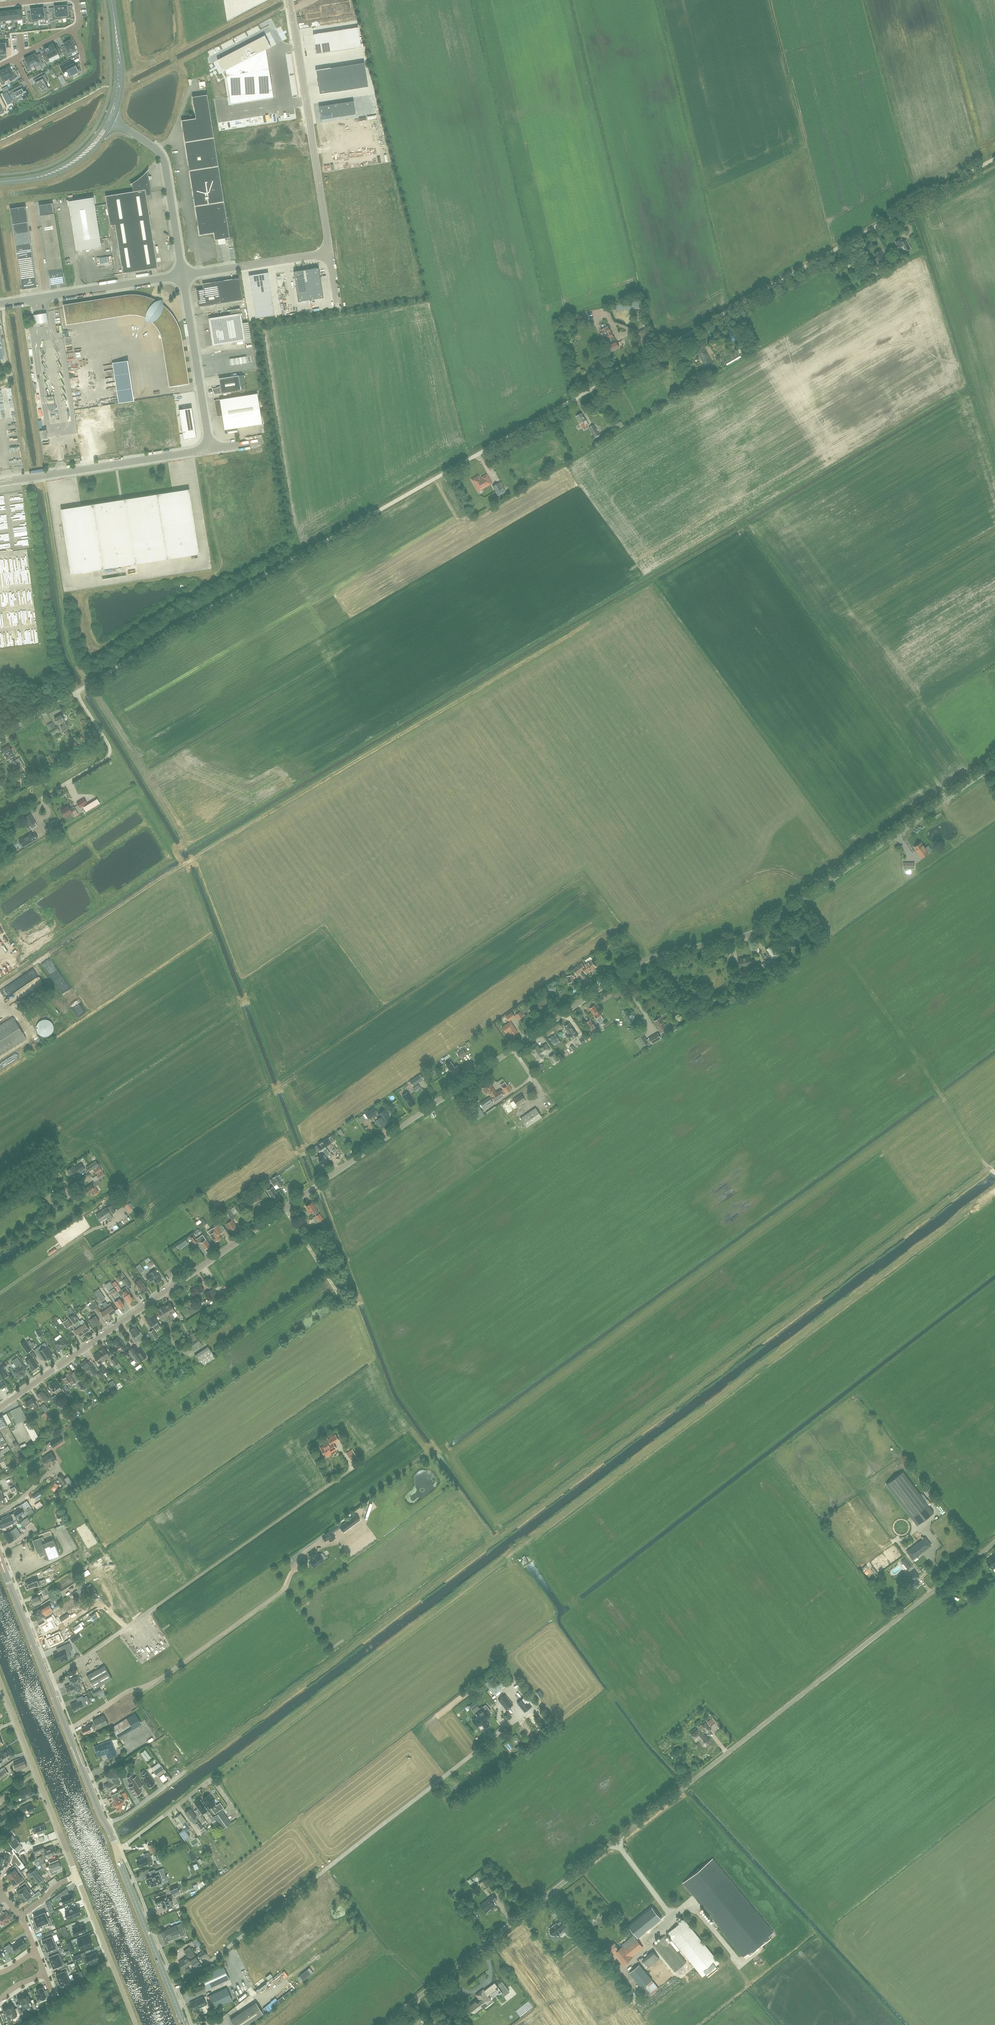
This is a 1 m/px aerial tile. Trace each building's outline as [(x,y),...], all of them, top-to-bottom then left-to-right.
[(351,13),(349,0),(320,0),(305,8),(307,20),(351,13)] [(63,6),(61,6),(62,19),(62,18),(66,17),(66,19),(72,18),(71,11),(68,11),(67,6),(67,5),(66,5),(66,4),(63,5),(63,6)] [(55,13),(52,13),(53,20),(62,19),(61,6),(58,6),(58,5),(55,6),(55,7),(55,8),(55,13)] [(40,8),(37,9),(38,22),(48,21),(47,14),(44,14),(43,9),(43,8),(42,8),(42,7),(39,7),(40,8)] [(31,15),(28,16),(29,23),(38,22),(37,9),(34,9),(34,8),(31,8),(31,9),(31,15)] [(361,47),(358,27),(313,34),(316,54),(361,47)] [(223,57),(217,60),(223,71),(225,70),(229,97),(272,90),(269,69),(266,49),(270,47),(265,36),(260,38),(223,57)] [(66,49),(63,51),(66,58),(71,56),(70,55),(76,52),(75,51),(76,50),(74,47),(75,46),(71,39),(65,42),(66,44),(64,45),(66,49)] [(0,41),(0,53),(0,55),(3,54),(3,55),(6,55),(6,54),(6,48),(9,48),(8,41),(0,41)] [(53,44),(48,46),(53,57),(58,54),(59,56),(62,54),(59,49),(57,50),(55,46),(53,44)] [(48,46),(43,49),(45,54),(43,55),(47,62),(49,61),(50,63),(55,60),(53,57),(48,46)] [(29,56),(34,65),(35,68),(41,65),(43,64),(40,58),(38,60),(35,53),(29,56)] [(29,68),(34,65),(29,56),(24,59),(27,65),(25,66),(28,72),(30,70),(29,68)] [(71,61),(70,61),(60,66),(64,73),(67,71),(70,77),(72,76),(73,77),(77,75),(76,74),(79,72),(77,68),(76,69),(73,64),(71,65),(70,62),(71,61)] [(368,87),(364,63),(315,70),(319,95),(368,87)] [(5,69),(4,70),(9,80),(10,82),(15,80),(15,79),(18,77),(16,71),(12,73),(11,72),(9,67),(8,68),(8,67),(5,69)] [(1,77),(2,78),(0,79),(0,81),(2,85),(5,84),(4,82),(9,80),(4,70),(3,71),(2,70),(0,71),(0,75),(1,77)] [(45,74),(33,80),(38,89),(39,89),(41,93),(42,93),(42,94),(46,92),(45,91),(46,90),(49,89),(46,82),(48,81),(45,74)] [(14,88),(9,91),(11,95),(9,95),(13,102),(17,100),(17,99),(21,97),(21,98),(22,98),(23,100),(29,97),(26,92),(27,92),(26,90),(25,91),(24,92),(22,88),(16,92),(14,88)] [(230,238),(207,95),(192,97),(196,119),(182,121),(200,235),(214,233),(215,240),(230,238)] [(319,106),(321,120),(356,114),(354,101),(319,106)] [(372,124),(323,132),(327,152),(341,150),(343,160),(378,154),(372,124)] [(115,225),(123,273),(158,268),(146,195),(151,195),(148,171),(146,172),(145,173),(144,174),(143,176),(141,177),(140,178),(139,179),(136,181),(135,182),(132,183),(133,192),(106,196),(110,226),(115,225)] [(68,202),(76,251),(106,246),(103,226),(98,227),(94,198),(68,202)] [(51,284),(66,282),(56,217),(54,201),(39,204),(41,219),(51,284)] [(22,289),(37,287),(27,222),(28,222),(26,206),(10,209),(12,224),(22,289)] [(911,247),(905,239),(902,241),(901,239),(896,242),(899,247),(901,245),(905,251),(911,247)] [(881,260),(882,260),(881,260),(885,258),(881,250),(874,254),(876,258),(879,256),(881,260)] [(892,259),(895,264),(902,260),(901,260),(902,259),(900,255),(892,259)] [(884,263),(882,260),(881,260),(879,256),(876,258),(873,259),(877,267),(884,263)] [(319,267),(293,271),(298,302),(324,298),(319,267)] [(275,315),(268,273),(249,276),(256,318),(275,315)] [(203,284),(203,287),(203,289),(196,290),(199,307),(243,300),(239,278),(203,284)] [(162,334),(163,340),(165,352),(171,386),(187,384),(182,350),(180,336),(178,329),(177,326),(176,324),(171,317),(167,311),(163,307),(161,306),(161,300),(155,302),(151,299),(148,298),(143,297),(138,296),(131,295),(127,295),(62,305),(65,322),(128,312),(130,312),(136,312),(138,313),(143,314),(144,315),(149,317),(152,320),(154,322),(158,326),(161,332),(161,333),(162,334)] [(615,306),(616,311),(631,310),(633,311),(634,312),(636,309),(640,308),(639,301),(615,306)] [(33,314),(35,323),(48,321),(46,312),(33,314)] [(241,313),(219,317),(220,322),(209,324),(213,346),(245,340),(241,313)] [(604,341),(607,347),(609,352),(619,348),(614,336),(613,336),(609,326),(599,330),(604,341)] [(696,351),(701,360),(706,368),(713,364),(710,359),(709,359),(707,356),(708,355),(703,347),(696,351)] [(251,356),(229,359),(230,366),(252,362),(251,356)] [(606,366),(603,358),(596,361),(600,369),(606,366)] [(129,359),(114,361),(120,403),(136,400),(129,359)] [(582,376),(585,376),(586,372),(584,369),(581,370),(580,367),(574,368),(576,379),(582,378),(582,376)] [(215,394),(221,393),(241,390),(239,376),(219,379),(220,387),(213,389),(215,394)] [(257,394),(214,400),(217,417),(222,416),(225,430),(262,424),(257,394)] [(196,438),(192,408),(179,410),(184,440),(196,438)] [(586,421),(581,414),(576,417),(580,424),(584,430),(587,428),(586,426),(589,424),(586,420),(586,421)] [(595,437),(600,435),(594,425),(589,427),(595,437)] [(491,483),(486,475),(482,477),(483,478),(480,480),(478,476),(474,479),(473,481),(474,483),(474,484),(475,485),(476,486),(477,489),(478,489),(481,487),(482,489),(491,483)] [(501,489),(498,483),(492,486),(498,496),(504,492),(503,489),(501,489)] [(71,574),(199,554),(189,489),(61,509),(71,574)] [(66,723),(64,720),(64,719),(61,715),(55,719),(58,723),(61,721),(63,725),(61,727),(63,731),(69,727),(67,723),(66,723)] [(60,731),(57,726),(49,730),(52,735),(60,731)] [(74,749),(78,746),(74,741),(70,745),(74,749)] [(11,748),(9,745),(1,749),(5,756),(7,759),(11,757),(10,756),(15,753),(14,751),(12,748),(11,748)] [(21,768),(24,766),(19,757),(11,762),(10,763),(12,767),(13,766),(16,771),(18,770),(19,772),(23,770),(21,768)] [(80,807),(87,803),(84,798),(77,803),(80,807)] [(87,812),(98,805),(96,801),(85,807),(87,812)] [(70,808),(69,805),(61,810),(65,817),(72,812),(73,814),(77,812),(76,810),(74,806),(70,808)] [(32,829),(38,826),(30,814),(25,817),(32,829)] [(33,835),(31,833),(19,840),(23,847),(38,838),(35,833),(33,835)] [(918,853),(922,858),(929,853),(928,852),(925,848),(921,842),(914,847),(918,853)] [(765,962),(772,970),(778,965),(780,968),(786,963),(783,959),(786,957),(783,953),(776,942),(767,949),(773,956),(765,962)] [(747,961),(748,965),(749,968),(755,967),(754,960),(751,961),(750,956),(746,957),(747,961)] [(596,967),(591,961),(592,960),(592,959),(591,957),(590,957),(585,960),(587,963),(583,966),(581,963),(573,969),(577,974),(583,970),(586,974),(596,967)] [(740,967),(748,965),(747,961),(746,957),(738,959),(740,967)] [(768,973),(772,970),(765,962),(762,964),(768,973)] [(604,1019),(595,1006),(590,1009),(596,1017),(599,1015),(600,1017),(596,1019),(599,1023),(604,1019)] [(509,1021),(515,1017),(512,1012),(506,1016),(509,1021)] [(26,1038),(13,1017),(0,1025),(0,1055),(26,1038)] [(665,1025),(661,1018),(655,1021),(661,1032),(668,1028),(666,1024),(665,1025)] [(52,1023),(50,1021),(49,1020),(48,1020),(47,1020),(46,1019),(45,1019),(43,1019),(41,1020),(40,1021),(39,1022),(38,1023),(37,1024),(37,1025),(37,1026),(36,1028),(36,1029),(37,1031),(37,1032),(38,1034),(40,1035),(41,1036),(42,1036),(44,1037),(46,1037),(48,1036),(49,1036),(50,1035),(51,1034),(52,1033),(53,1031),(54,1029),(54,1028),(53,1026),(53,1025),(53,1024),(52,1023)] [(593,1034),(598,1030),(591,1019),(586,1023),(593,1034)] [(517,1032),(510,1022),(502,1027),(506,1033),(509,1031),(512,1036),(517,1032)] [(571,1041),(578,1035),(569,1023),(565,1026),(567,1029),(566,1030),(568,1034),(567,1035),(571,1041)] [(652,1043),(660,1038),(657,1033),(649,1038),(652,1043)] [(644,1046),(648,1042),(643,1034),(638,1037),(644,1046)] [(550,1050),(546,1044),(541,1048),(540,1049),(538,1046),(530,1051),(533,1054),(538,1060),(544,1055),(543,1054),(546,1053),(550,1050)] [(460,1058),(467,1054),(463,1049),(457,1053),(460,1058)] [(554,1063),(559,1059),(555,1054),(550,1057),(554,1063)] [(454,1068),(450,1062),(446,1065),(450,1071),(454,1077),(461,1072),(457,1066),(454,1068)] [(413,1086),(423,1080),(424,1079),(420,1074),(410,1081),(413,1086)] [(500,1090),(496,1092),(491,1084),(488,1086),(487,1085),(482,1088),(486,1093),(488,1092),(491,1096),(494,1101),(503,1095),(500,1090)] [(506,1093),(511,1090),(507,1084),(502,1088),(506,1093)] [(410,1107),(416,1103),(408,1092),(402,1096),(410,1107)] [(517,1106),(525,1100),(521,1094),(513,1100),(517,1106)] [(487,1100),(490,1098),(489,1097),(480,1103),(484,1109),(490,1105),(487,1100)] [(369,1119),(378,1112),(374,1107),(365,1114),(369,1119)] [(479,1107),(472,1111),(477,1119),(484,1115),(479,1107)] [(526,1127),(541,1117),(535,1108),(520,1118),(526,1127)] [(389,1121),(387,1118),(390,1116),(385,1109),(378,1114),(380,1117),(377,1119),(381,1125),(382,1124),(383,1126),(389,1121)] [(320,1150),(318,1151),(320,1154),(318,1156),(320,1159),(318,1160),(323,1167),(329,1163),(326,1159),(328,1158),(323,1152),(327,1149),(326,1147),(335,1140),(331,1135),(317,1145),(320,1150)] [(89,1172),(90,1171),(98,1165),(96,1161),(86,1167),(89,1172)] [(84,1168),(81,1164),(75,1168),(73,1165),(66,1170),(72,1179),(79,1174),(78,1173),(84,1168)] [(91,1192),(94,1196),(99,1193),(95,1187),(104,1180),(102,1177),(105,1175),(98,1165),(90,1171),(91,1173),(95,1170),(98,1175),(96,1175),(99,1179),(92,1183),(92,1184),(85,1189),(88,1194),(91,1192)] [(277,1175),(273,1178),(273,1177),(270,1180),(274,1186),(277,1185),(279,1188),(284,1184),(277,1175)] [(275,1190),(272,1186),(267,1190),(274,1201),(279,1197),(275,1190)] [(128,1204),(128,1203),(125,1206),(129,1211),(132,1209),(134,1207),(130,1202),(128,1204)] [(312,1202),(306,1206),(309,1210),(308,1211),(310,1214),(313,1212),(314,1215),(315,1214),(318,1212),(315,1208),(312,1203),(312,1202)] [(98,1218),(113,1209),(110,1205),(107,1207),(108,1208),(107,1209),(106,1208),(96,1215),(98,1218)] [(231,1220),(232,1220),(233,1219),(231,1217),(234,1215),(234,1214),(238,1212),(234,1207),(230,1209),(229,1208),(223,1212),(228,1219),(229,1218),(231,1220)] [(113,1209),(98,1218),(101,1222),(107,1218),(108,1220),(113,1217),(110,1214),(111,1213),(112,1214),(115,1212),(113,1209)] [(315,1216),(317,1219),(315,1221),(316,1223),(319,1222),(322,1226),(325,1224),(322,1220),(323,1219),(320,1213),(319,1214),(315,1216)] [(237,1227),(232,1220),(231,1220),(229,1218),(228,1219),(224,1221),(231,1231),(237,1227)] [(215,1242),(221,1237),(218,1234),(222,1232),(217,1225),(212,1228),(210,1229),(213,1232),(209,1235),(215,1242)] [(206,1239),(202,1234),(195,1239),(193,1236),(190,1238),(194,1244),(197,1242),(197,1241),(198,1241),(204,1249),(209,1245),(205,1240),(206,1239)] [(150,1269),(156,1265),(152,1261),(147,1264),(150,1269)] [(156,1273),(154,1270),(149,1273),(150,1274),(146,1276),(150,1282),(153,1279),(156,1283),(161,1279),(157,1272),(156,1273)] [(126,1286),(130,1283),(126,1277),(122,1280),(123,1282),(126,1286)] [(142,1282),(139,1279),(134,1283),(137,1287),(137,1288),(138,1289),(139,1289),(142,1293),(147,1289),(142,1282)] [(193,1296),(204,1291),(200,1284),(190,1290),(193,1296)] [(114,1287),(113,1286),(108,1289),(109,1291),(112,1295),(111,1296),(115,1302),(119,1308),(120,1308),(121,1308),(122,1307),(124,1305),(119,1299),(117,1297),(116,1298),(113,1295),(118,1292),(117,1292),(114,1287)] [(130,1301),(131,1301),(133,1300),(133,1299),(129,1294),(131,1293),(126,1286),(121,1290),(123,1291),(122,1292),(126,1296),(124,1297),(128,1302),(130,1301)] [(99,1289),(94,1292),(101,1302),(106,1299),(99,1289)] [(204,1293),(208,1301),(213,1298),(214,1299),(219,1296),(216,1291),(211,1293),(209,1290),(204,1293)] [(91,1304),(95,1309),(98,1313),(101,1311),(98,1307),(99,1306),(95,1301),(91,1304)] [(103,1304),(103,1305),(104,1305),(110,1315),(113,1313),(113,1314),(115,1312),(115,1311),(111,1305),(110,1303),(107,1304),(105,1301),(103,1304)] [(163,1307),(174,1323),(175,1324),(177,1322),(174,1317),(178,1315),(169,1303),(163,1307)] [(101,1313),(105,1319),(106,1318),(106,1319),(109,1317),(108,1316),(110,1315),(104,1305),(103,1305),(100,1307),(103,1311),(101,1313)] [(174,1323),(163,1307),(162,1307),(162,1306),(158,1309),(158,1310),(157,1311),(161,1316),(160,1317),(162,1320),(165,1321),(168,1319),(172,1325),(174,1323)] [(94,1326),(100,1322),(95,1316),(96,1315),(94,1312),(90,1314),(92,1318),(89,1320),(94,1326)] [(72,1315),(84,1333),(86,1332),(87,1332),(89,1331),(89,1330),(89,1329),(85,1323),(83,1320),(82,1320),(80,1322),(74,1314),(72,1315)] [(72,1315),(69,1317),(77,1329),(74,1331),(79,1337),(80,1337),(82,1336),(82,1335),(84,1333),(72,1315)] [(153,1319),(150,1315),(145,1319),(151,1327),(153,1326),(156,1331),(160,1328),(157,1323),(156,1323),(154,1319),(153,1319)] [(67,1329),(69,1327),(72,1325),(68,1319),(65,1321),(62,1323),(67,1329)] [(166,1335),(170,1332),(165,1323),(161,1326),(166,1335)] [(134,1327),(134,1326),(129,1330),(134,1336),(132,1337),(135,1342),(141,1339),(142,1341),(145,1338),(141,1331),(139,1332),(135,1327),(134,1327)] [(155,1340),(159,1337),(153,1330),(150,1331),(149,1332),(155,1340)] [(189,1345),(198,1339),(197,1337),(198,1336),(196,1334),(194,1335),(193,1333),(185,1338),(186,1340),(187,1340),(189,1344),(189,1345)] [(67,1345),(62,1337),(56,1341),(54,1338),(50,1342),(53,1347),(56,1345),(59,1350),(67,1345)] [(120,1341),(118,1337),(112,1342),(117,1349),(120,1347),(123,1351),(126,1349),(123,1344),(124,1344),(121,1340),(120,1341)] [(198,1339),(189,1345),(194,1351),(202,1346),(198,1339)] [(31,1349),(29,1346),(25,1341),(21,1343),(25,1349),(27,1352),(31,1349)] [(45,1342),(34,1350),(36,1353),(38,1355),(40,1353),(45,1360),(52,1355),(46,1346),(47,1346),(45,1342)] [(140,1360),(132,1348),(129,1344),(126,1347),(129,1351),(128,1351),(133,1359),(136,1363),(138,1362),(140,1360)] [(132,1348),(140,1360),(141,1361),(147,1357),(141,1348),(138,1349),(136,1345),(132,1348)] [(203,1367),(216,1359),(208,1346),(195,1355),(203,1367)] [(99,1352),(105,1360),(110,1356),(104,1348),(103,1348),(99,1351),(99,1352)] [(31,1354),(32,1356),(26,1361),(32,1370),(38,1365),(34,1359),(37,1357),(33,1352),(31,1354)] [(99,1364),(105,1360),(99,1352),(93,1355),(99,1364)] [(23,1365),(17,1357),(12,1361),(16,1366),(14,1368),(15,1369),(13,1370),(14,1373),(13,1374),(15,1377),(16,1377),(17,1376),(19,1379),(25,1374),(23,1372),(26,1370),(23,1365)] [(83,1362),(80,1364),(83,1368),(85,1370),(87,1371),(89,1369),(94,1375),(97,1372),(89,1361),(87,1362),(86,1360),(85,1360),(83,1361),(83,1362)] [(6,1362),(0,1366),(0,1370),(5,1378),(9,1375),(4,1368),(8,1365),(6,1362)] [(76,1381),(78,1385),(77,1385),(80,1389),(84,1390),(87,1387),(76,1370),(72,1373),(71,1371),(66,1374),(67,1376),(63,1379),(66,1384),(70,1381),(73,1384),(76,1381)] [(114,1389),(117,1387),(113,1380),(109,1382),(114,1389)] [(53,1391),(55,1389),(58,1392),(59,1392),(62,1390),(56,1381),(53,1383),(51,1384),(51,1385),(50,1385),(53,1391)] [(44,1393),(42,1391),(37,1395),(41,1401),(45,1399),(46,1401),(49,1399),(45,1393),(44,1393)] [(52,1397),(58,1406),(62,1404),(55,1395),(52,1397)] [(29,1409),(30,1408),(33,1406),(35,1410),(38,1408),(36,1404),(32,1398),(25,1402),(28,1406),(27,1406),(29,1409)] [(44,1403),(40,1406),(41,1407),(45,1412),(49,1410),(44,1403)] [(325,1456),(336,1449),(333,1444),(339,1441),(335,1435),(328,1440),(330,1443),(320,1448),(325,1456)] [(1,1457),(10,1450),(8,1446),(0,1451),(0,1457),(1,1456),(1,1457)] [(356,1455),(352,1449),(346,1453),(350,1459),(356,1455)] [(47,1465),(56,1459),(51,1452),(42,1458),(47,1465)] [(917,1525),(934,1512),(903,1472),(886,1485),(917,1525)] [(69,1485),(67,1482),(68,1482),(62,1474),(57,1477),(60,1482),(63,1485),(64,1485),(66,1488),(69,1485)] [(39,1491),(34,1495),(37,1499),(42,1496),(39,1491)] [(32,1508),(27,1501),(20,1506),(21,1507),(14,1512),(14,1513),(11,1514),(2,1518),(3,1519),(0,1520),(0,1524),(2,1528),(6,1526),(6,1527),(9,1526),(9,1525),(14,1522),(13,1521),(17,1520),(16,1518),(17,1517),(17,1518),(32,1508)] [(42,1501),(37,1505),(40,1509),(45,1505),(42,1501)] [(340,1526),(343,1531),(359,1519),(356,1514),(340,1526)] [(67,1521),(62,1522),(63,1525),(57,1527),(58,1529),(68,1525),(67,1521)] [(337,1524),(330,1530),(333,1533),(340,1528),(337,1524)] [(16,1527),(9,1532),(4,1535),(9,1542),(13,1539),(14,1540),(22,1535),(16,1527)] [(330,1530),(325,1534),(326,1535),(323,1538),(325,1541),(328,1539),(330,1541),(335,1537),(330,1530)] [(38,1553),(40,1557),(46,1554),(48,1558),(54,1556),(55,1557),(57,1556),(57,1555),(59,1554),(50,1531),(39,1535),(40,1538),(33,1540),(38,1553)] [(913,1559),(931,1545),(925,1538),(907,1552),(913,1559)] [(318,1554),(315,1550),(308,1554),(312,1559),(309,1561),(311,1564),(313,1566),(314,1567),(324,1560),(319,1554),(318,1554)] [(111,1567),(118,1564),(112,1552),(105,1556),(111,1567)] [(149,1561),(152,1566),(161,1560),(158,1555),(149,1561)] [(994,1566),(994,1555),(986,1561),(992,1569),(994,1566)] [(905,1557),(901,1561),(908,1569),(912,1566),(905,1557)] [(891,1569),(896,1577),(907,1570),(902,1562),(891,1569)] [(43,1569),(45,1573),(54,1569),(52,1565),(43,1569)] [(915,1588),(918,1585),(918,1583),(917,1581),(916,1581),(916,1577),(918,1576),(915,1571),(905,1578),(908,1581),(909,1581),(910,1583),(911,1583),(911,1585),(912,1587),(915,1588)] [(42,1585),(40,1581),(38,1582),(37,1578),(25,1583),(27,1589),(34,1586),(34,1587),(39,1585),(40,1586),(42,1585)] [(77,1597),(84,1593),(86,1591),(79,1581),(74,1584),(77,1589),(73,1592),(77,1597)] [(42,1598),(41,1595),(39,1596),(38,1596),(32,1599),(34,1605),(41,1602),(40,1599),(42,1598)] [(53,1601),(49,1604),(48,1603),(41,1609),(40,1608),(33,1613),(35,1617),(46,1610),(46,1609),(53,1604),(55,1603),(53,1601)] [(53,1610),(56,1608),(60,1606),(60,1605),(61,1605),(59,1602),(58,1603),(58,1602),(54,1605),(53,1604),(46,1609),(46,1610),(35,1617),(38,1621),(45,1616),(45,1615),(53,1610)] [(48,1622),(41,1626),(45,1633),(55,1626),(51,1620),(54,1619),(52,1615),(46,1619),(48,1622)] [(64,1615),(55,1620),(57,1625),(67,1621),(64,1615)] [(50,1646),(62,1640),(59,1633),(47,1639),(50,1646)] [(71,1639),(73,1642),(80,1637),(78,1633),(71,1639)] [(73,1650),(70,1643),(62,1646),(63,1650),(58,1652),(54,1654),(56,1660),(60,1659),(61,1661),(68,1659),(68,1658),(65,1653),(69,1651),(73,1650)] [(95,1688),(103,1684),(112,1678),(105,1665),(96,1670),(87,1675),(95,1688)] [(73,1695),(81,1692),(78,1683),(80,1682),(78,1677),(69,1680),(71,1683),(70,1685),(65,1686),(68,1695),(72,1693),(73,1695)] [(494,1695),(508,1684),(503,1677),(489,1688),(494,1695)] [(524,1712),(533,1706),(528,1699),(530,1697),(528,1694),(517,1703),(524,1712)] [(513,1704),(505,1695),(498,1700),(506,1709),(513,1704)] [(71,1705),(74,1711),(90,1703),(87,1696),(83,1698),(82,1696),(76,1699),(78,1701),(71,1705)] [(490,1710),(486,1704),(475,1712),(478,1715),(472,1720),(477,1727),(481,1724),(485,1729),(490,1725),(486,1720),(490,1716),(488,1713),(490,1710)] [(126,1734),(142,1724),(135,1713),(119,1723),(112,1728),(118,1737),(125,1732),(126,1734)] [(97,1729),(99,1729),(108,1724),(103,1715),(93,1720),(97,1729)] [(83,1733),(84,1733),(84,1734),(88,1732),(88,1733),(92,1731),(92,1730),(95,1729),(92,1724),(89,1725),(82,1728),(83,1731),(82,1732),(83,1733)] [(704,1734),(701,1730),(704,1728),(707,1732),(711,1729),(706,1724),(703,1726),(701,1724),(698,1727),(699,1729),(691,1735),(696,1741),(698,1739),(703,1745),(706,1746),(709,1743),(709,1741),(708,1739),(706,1738),(704,1736),(704,1734)] [(116,1755),(111,1741),(94,1747),(97,1754),(99,1753),(100,1755),(107,1753),(108,1753),(110,1758),(116,1755)] [(10,1748),(9,1748),(10,1749),(6,1751),(6,1750),(5,1751),(4,1751),(1,1753),(0,1754),(0,1755),(2,1758),(1,1759),(0,1760),(0,1765),(8,1761),(7,1760),(8,1759),(10,1758),(14,1756),(10,1748)] [(145,1750),(141,1753),(146,1761),(151,1758),(145,1750)] [(17,1771),(27,1766),(24,1759),(13,1763),(17,1771)] [(158,1777),(166,1771),(161,1765),(154,1771),(158,1777)] [(8,1773),(4,1767),(0,1769),(0,1779),(8,1773)] [(108,1791),(119,1784),(116,1779),(118,1778),(114,1772),(106,1776),(110,1782),(105,1786),(108,1791)] [(142,1777),(149,1787),(150,1787),(150,1788),(153,1786),(152,1785),(155,1783),(146,1772),(142,1775),(143,1776),(142,1777)] [(127,1778),(132,1786),(130,1787),(135,1796),(141,1792),(139,1788),(142,1786),(136,1777),(134,1778),(132,1775),(127,1778)] [(22,1799),(34,1794),(30,1787),(19,1792),(22,1799)] [(120,1811),(124,1800),(119,1799),(118,1797),(118,1796),(119,1795),(118,1792),(111,1795),(114,1801),(112,1806),(117,1808),(116,1810),(120,1811)] [(215,1803),(210,1795),(209,1795),(203,1799),(209,1808),(210,1807),(215,1814),(219,1811),(224,1808),(220,1803),(216,1805),(215,1804),(215,1803)] [(198,1799),(195,1802),(196,1802),(195,1803),(202,1813),(205,1811),(206,1814),(209,1812),(200,1799),(199,1800),(198,1799)] [(31,1804),(31,1802),(21,1807),(23,1812),(28,1810),(29,1813),(37,1809),(34,1803),(31,1804)] [(198,1821),(195,1818),(196,1817),(190,1809),(185,1813),(191,1821),(193,1824),(198,1821)] [(222,1811),(220,1812),(216,1815),(213,1817),(222,1829),(231,1823),(222,1811)] [(219,1825),(209,1812),(206,1814),(216,1827),(219,1825)] [(0,1817),(0,1822),(2,1824),(10,1818),(6,1813),(0,1817)] [(206,1820),(200,1813),(197,1815),(203,1823),(206,1820)] [(189,1826),(180,1814),(175,1818),(177,1821),(175,1822),(178,1826),(180,1825),(182,1827),(185,1825),(187,1828),(189,1826)] [(195,1824),(202,1833),(204,1831),(206,1830),(204,1827),(203,1827),(199,1822),(195,1824)] [(35,1837),(38,1836),(38,1834),(46,1831),(43,1824),(32,1829),(34,1834),(35,1837)] [(179,1833),(185,1840),(190,1836),(184,1829),(179,1833)] [(19,1851),(16,1847),(20,1844),(21,1844),(16,1838),(15,1838),(12,1835),(7,1839),(17,1852),(19,1851)] [(43,1855),(54,1851),(52,1847),(44,1850),(42,1845),(33,1849),(35,1853),(41,1850),(43,1855)] [(11,1853),(10,1853),(10,1852),(5,1851),(3,1858),(0,1857),(0,1869),(1,1869),(2,1869),(3,1869),(4,1865),(7,1866),(9,1858),(11,1853)] [(43,1859),(55,1854),(54,1851),(43,1855),(41,1856),(42,1858),(43,1859)] [(139,1867),(148,1863),(145,1857),(136,1861),(139,1867)] [(45,1862),(43,1859),(42,1858),(35,1863),(37,1867),(45,1862)] [(683,1883),(744,1957),(747,1954),(750,1956),(760,1948),(758,1945),(760,1944),(762,1946),(771,1939),(769,1936),(773,1932),(713,1858),(683,1883)] [(52,1868),(49,1869),(52,1875),(58,1873),(57,1869),(61,1867),(58,1860),(50,1863),(52,1868)] [(10,1880),(21,1872),(16,1865),(9,1869),(11,1872),(7,1875),(10,1880)] [(152,1886),(156,1884),(158,1887),(163,1885),(161,1878),(165,1876),(163,1869),(155,1872),(156,1875),(147,1879),(149,1884),(151,1883),(152,1886)] [(21,1872),(10,1880),(13,1884),(18,1881),(19,1883),(26,1879),(21,1872)] [(44,1881),(39,1875),(35,1878),(39,1883),(44,1881)] [(486,1887),(490,1884),(486,1878),(479,1883),(484,1889),(486,1887)] [(20,1897),(31,1889),(25,1882),(19,1887),(21,1889),(17,1892),(20,1897)] [(176,1885),(170,1888),(172,1894),(179,1891),(176,1885)] [(20,1897),(24,1902),(29,1898),(31,1900),(36,1897),(31,1889),(20,1897)] [(72,1893),(62,1897),(64,1904),(67,1902),(68,1903),(72,1902),(71,1901),(74,1900),(72,1893)] [(156,1896),(157,1897),(154,1898),(155,1899),(154,1900),(155,1904),(157,1903),(157,1905),(162,1902),(163,1904),(162,1905),(164,1909),(170,1906),(168,1901),(173,1900),(171,1896),(166,1898),(164,1894),(161,1896),(160,1895),(156,1896)] [(485,1913),(494,1905),(492,1903),(496,1899),(492,1894),(488,1898),(488,1899),(479,1906),(485,1913)] [(77,1906),(66,1911),(69,1919),(80,1914),(77,1906)] [(638,1938),(662,1918),(656,1911),(652,1906),(629,1925),(628,1926),(638,1938)] [(2,1924),(3,1923),(5,1925),(9,1922),(8,1920),(11,1918),(6,1912),(4,1914),(0,1912),(0,1922),(2,1924)] [(39,1914),(44,1925),(49,1923),(50,1926),(53,1924),(50,1917),(47,1918),(45,1912),(44,1913),(43,1912),(40,1913),(40,1914),(39,1914)] [(44,1925),(39,1914),(38,1915),(38,1914),(34,1915),(35,1916),(34,1917),(36,1923),(33,1924),(36,1931),(40,1930),(38,1927),(44,1925)] [(684,1919),(667,1933),(702,1976),(706,1973),(709,1976),(718,1968),(715,1965),(719,1962),(684,1919)] [(555,1941),(561,1937),(559,1935),(559,1934),(558,1934),(558,1933),(563,1929),(567,1933),(574,1928),(567,1920),(564,1922),(564,1921),(562,1923),(560,1921),(557,1924),(557,1923),(553,1926),(553,1927),(550,1929),(552,1932),(550,1934),(555,1941)] [(83,1924),(80,1925),(79,1924),(76,1926),(72,1928),(75,1935),(87,1931),(84,1925),(84,1926),(83,1924)] [(185,1935),(181,1924),(164,1930),(158,1932),(158,1933),(162,1943),(162,1944),(163,1944),(163,1943),(180,1936),(185,1935)] [(43,1944),(44,1944),(44,1945),(55,1941),(53,1935),(54,1935),(53,1932),(47,1935),(48,1937),(42,1940),(43,1941),(42,1941),(43,1944)] [(675,1971),(686,1962),(664,1936),(653,1945),(675,1971)] [(89,1937),(78,1941),(81,1949),(92,1945),(89,1937)] [(17,1951),(18,1951),(22,1949),(21,1948),(26,1945),(22,1939),(18,1942),(18,1941),(15,1943),(16,1943),(12,1946),(10,1943),(4,1947),(8,1953),(11,1951),(14,1948),(17,1951)] [(633,1957),(643,1948),(636,1940),(626,1949),(623,1946),(620,1949),(615,1943),(610,1948),(612,1951),(611,1952),(623,1966),(633,1958),(633,1957)] [(46,1950),(47,1951),(53,1948),(54,1951),(61,1948),(60,1945),(57,1946),(55,1941),(44,1945),(45,1946),(44,1947),(46,1950)] [(196,1957),(191,1950),(189,1947),(184,1951),(188,1957),(179,1963),(181,1966),(188,1962),(188,1963),(196,1957)] [(51,1962),(62,1958),(60,1952),(63,1951),(61,1948),(54,1951),(55,1954),(49,1956),(49,1957),(49,1958),(50,1961),(51,1961),(51,1962)] [(649,1968),(660,1959),(652,1950),(642,1959),(649,1968)] [(198,1956),(200,1959),(201,1959),(207,1955),(204,1951),(198,1955),(198,1956)] [(94,1961),(99,1959),(96,1953),(86,1957),(89,1966),(95,1963),(94,1961)] [(82,1959),(80,1954),(73,1957),(75,1962),(82,1959)] [(198,1960),(200,1959),(198,1956),(196,1957),(188,1963),(188,1962),(181,1966),(183,1970),(192,1963),(195,1967),(200,1964),(198,1960)] [(62,1958),(51,1962),(52,1963),(51,1963),(52,1967),(53,1966),(53,1968),(59,1965),(60,1968),(68,1965),(67,1962),(64,1963),(62,1958)] [(643,1988),(653,1980),(640,1965),(630,1973),(643,1988)] [(58,1980),(69,1976),(67,1970),(68,1969),(67,1966),(61,1969),(62,1972),(56,1974),(57,1975),(56,1976),(57,1979),(58,1979),(58,1980)] [(207,1989),(230,1979),(223,1966),(201,1976),(207,1989)] [(71,1980),(69,1976),(58,1980),(59,1980),(58,1981),(59,1984),(60,1984),(61,1985),(66,1983),(68,1988),(74,1983),(73,1980),(71,1980)] [(645,2011),(684,1984),(678,1976),(652,1993),(655,1997),(642,2006),(645,2011)] [(300,1981),(297,1983),(301,1986),(306,1981),(303,1979),(302,1980),(299,1977),(297,1978),(300,1981)] [(275,1979),(267,1985),(269,1987),(277,1981),(275,1979)] [(499,1987),(502,1992),(507,1988),(502,1982),(497,1985),(499,1987)] [(196,1994),(198,1993),(206,1990),(203,1985),(194,1990),(196,1994)] [(36,1990),(38,1993),(35,1994),(38,2000),(44,1998),(45,2000),(50,1998),(49,1995),(46,1996),(43,1987),(36,1990)] [(214,2008),(228,2002),(232,2000),(227,1987),(208,1996),(214,2008)] [(474,2010),(481,2005),(483,2007),(486,2004),(484,2002),(489,1998),(487,1996),(489,1995),(488,1994),(491,1991),(488,1987),(483,1991),(483,1990),(479,1993),(480,1994),(478,1996),(480,2000),(478,2001),(477,2000),(470,2005),(474,2010)] [(27,2008),(33,2006),(32,2004),(35,2003),(33,1999),(31,2000),(29,1995),(23,1997),(27,2008)] [(23,1997),(18,1999),(20,2006),(18,2007),(19,2011),(22,2010),(27,2008),(23,1997)] [(199,2008),(206,2005),(203,1997),(189,2003),(193,2010),(199,2007),(199,2008)] [(256,2002),(231,2020),(234,2024),(246,2024),(263,2013),(256,2002)] [(18,2007),(15,2008),(14,2005),(8,2007),(12,2017),(11,2017),(12,2018),(17,2016),(18,2017),(21,2016),(19,2011),(18,2007)] [(8,2007),(3,2010),(4,2012),(0,2014),(4,2023),(6,2022),(8,2021),(7,2019),(11,2017),(12,2017),(8,2007)]
